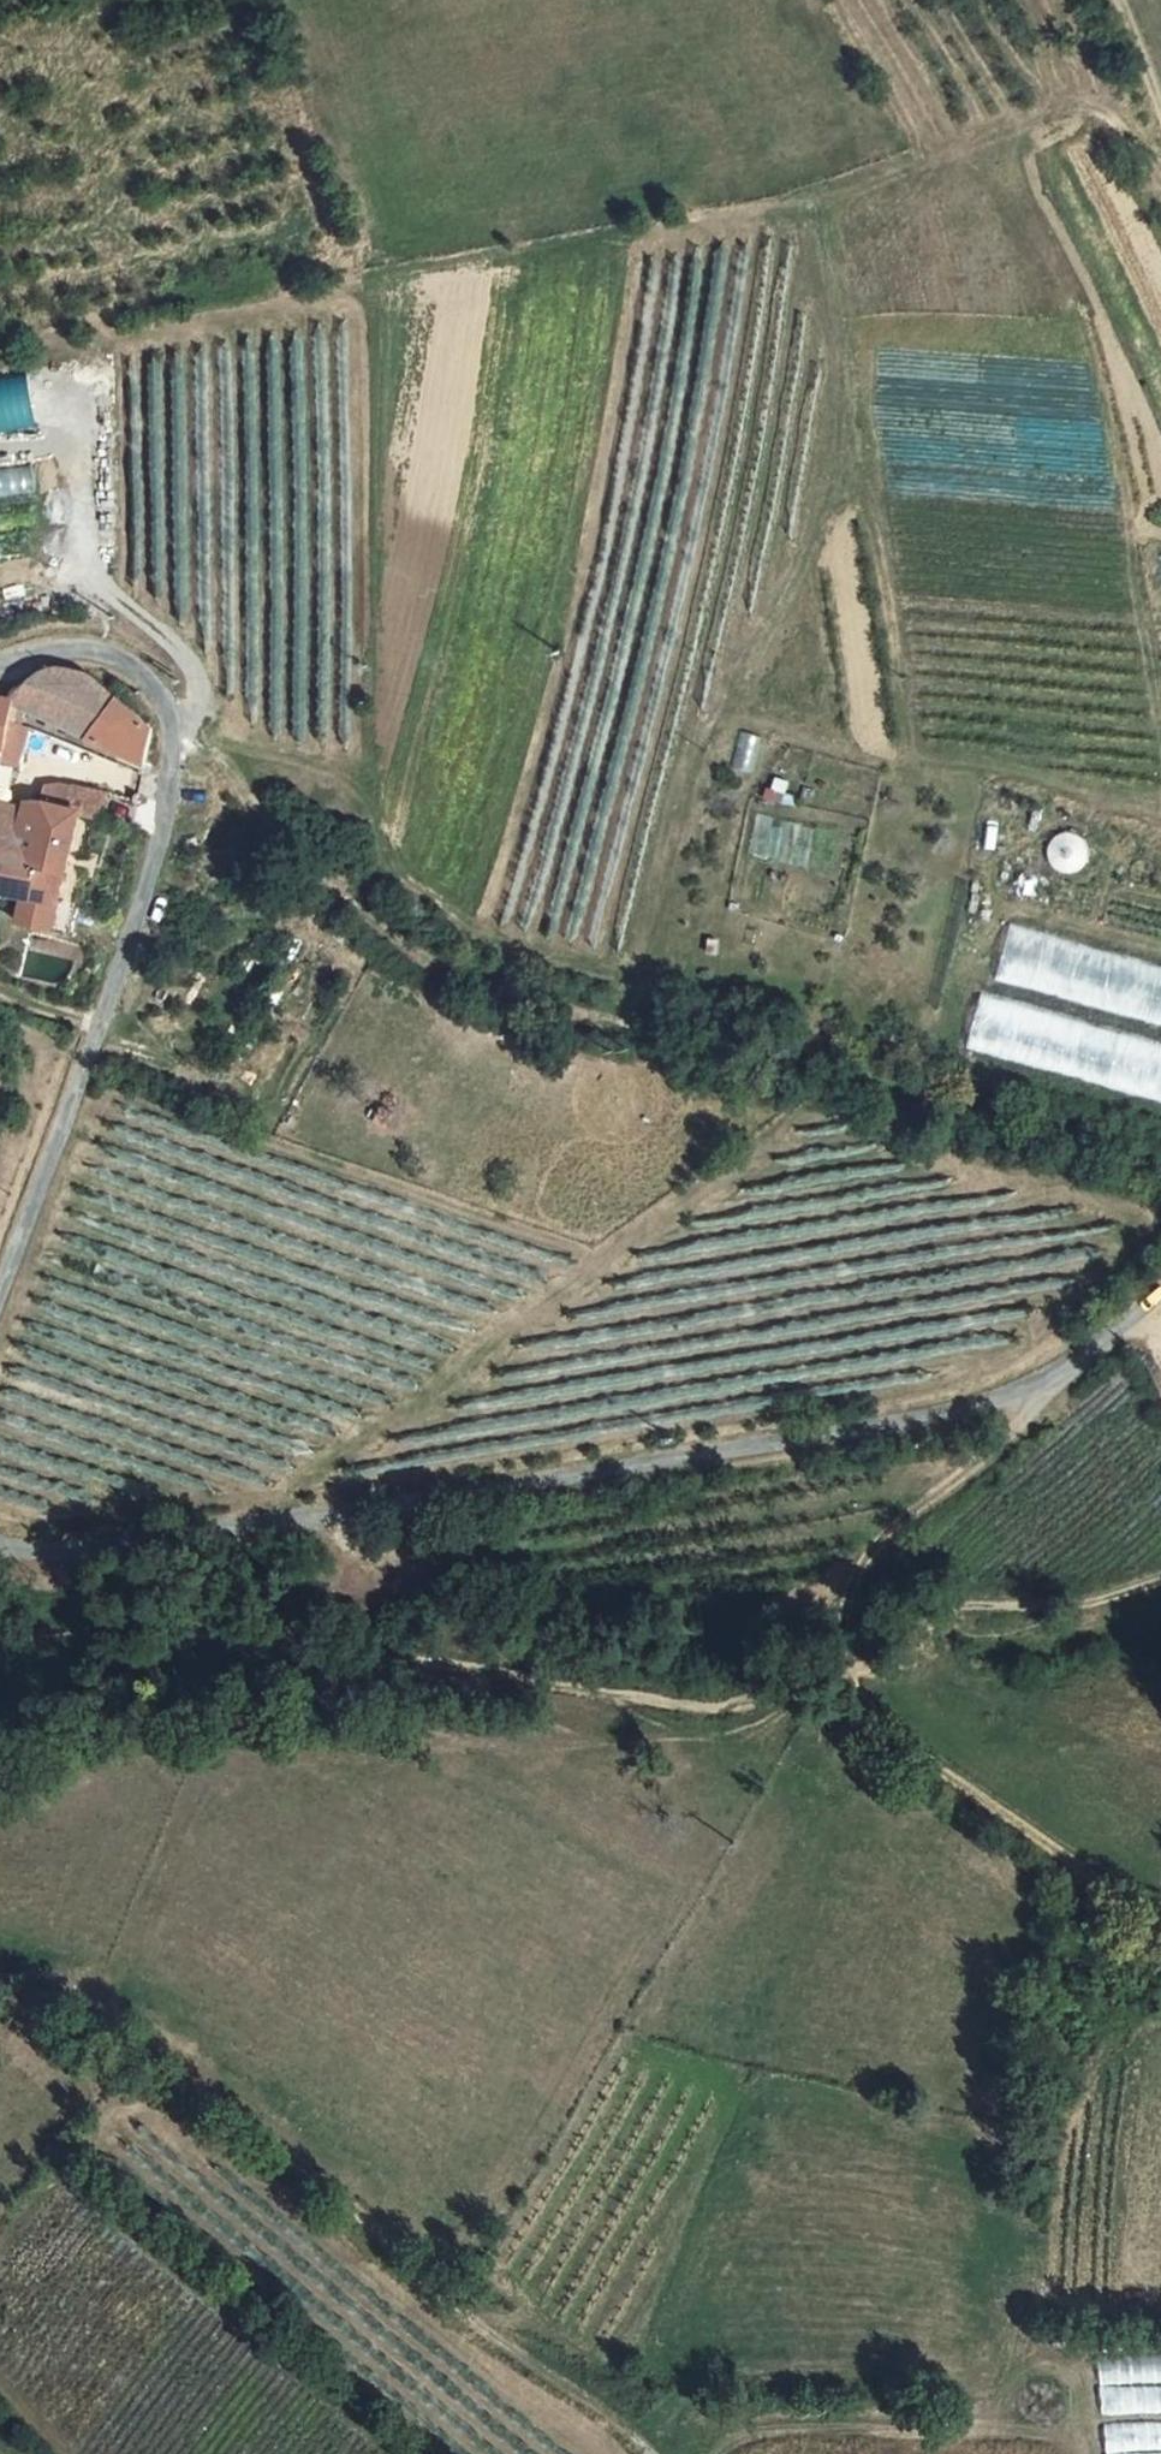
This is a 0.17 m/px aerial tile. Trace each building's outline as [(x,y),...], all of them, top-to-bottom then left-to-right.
[(37,495),(35,470),(0,472),(0,497),(37,495)] [(13,724),(26,730),(31,707),(150,765),(157,724),(98,680),(84,673),(68,669),(58,668),(39,676),(23,687),(15,694),(13,724)] [(0,691),(0,737),(11,738),(13,724),(15,694),(0,691)] [(13,847),(24,804),(1,799),(3,788),(12,789),(26,730),(13,724),(11,738),(10,748),(0,746),(0,843),(13,847)] [(68,899),(86,811),(107,816),(112,791),(67,782),(48,784),(45,795),(26,798),(24,804),(13,847),(2,893),(26,892),(68,899)] [(13,847),(0,843),(0,892),(2,893),(13,847)] [(68,899),(26,892),(21,918),(63,925),(68,899)] [(983,994),(971,1049),(1072,1070),(1076,1048),(1054,1044),(1061,1010),(983,994)] [(1106,2453),(1160,2453),(1160,2348),(1096,2348),(1106,2453)]
